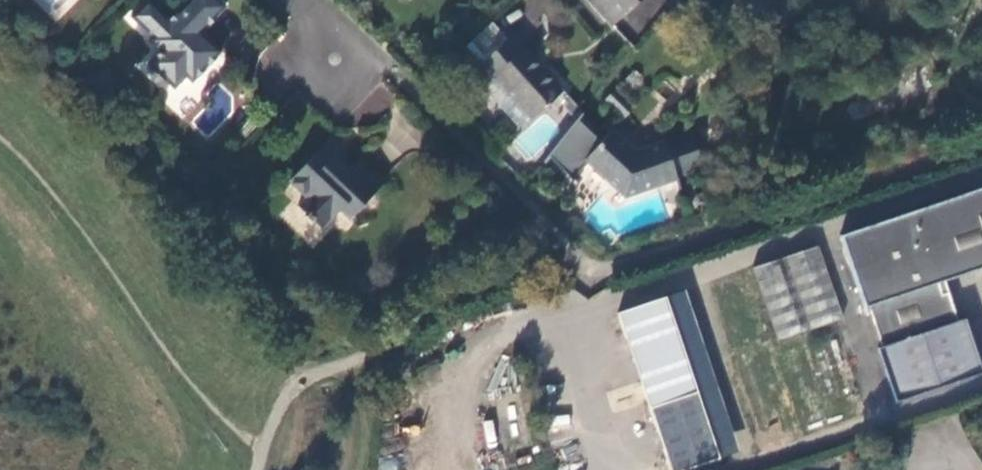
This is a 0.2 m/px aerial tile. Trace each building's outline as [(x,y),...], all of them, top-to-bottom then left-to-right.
[(134,16),(155,37),(152,40),(162,50),(150,63),(176,89),(188,77),(193,82),(224,51),(204,32),(228,6),(222,0),(190,0),(172,18),(153,0),(149,0),(134,16)] [(613,26),(642,0),(590,0),(613,26)] [(508,37),(476,67),(489,81),(491,78),(531,118),(562,89),(523,49),(521,50),(508,37)] [(677,178),(664,142),(634,151),(612,131),(586,159),(624,196),(677,178)] [(322,146),(291,179),(311,198),(301,209),(322,230),(340,212),(347,218),(384,180),(380,176),(379,177),(364,163),(366,161),(362,158),(348,171),(322,146)] [(698,149),(672,155),(678,178),(704,171),(698,149)] [(922,210),(929,233),(922,236),(918,222),(893,231),(891,221),(852,233),(845,246),(867,307),(867,308),(872,307),(873,311),(885,347),(880,349),(898,404),(981,376),(981,363),(970,325),(968,320),(961,323),(959,318),(948,282),(981,271),(981,190),(922,210)] [(929,233),(922,210),(891,221),(893,231),(918,222),(922,236),(929,233)] [(753,270),(768,314),(833,291),(819,246),(753,270)] [(833,291),(768,314),(779,344),(843,320),(833,291)] [(683,294),(665,300),(680,344),(697,395),(719,461),(736,455),(683,294)] [(617,316),(648,411),(668,469),(691,469),(719,461),(697,395),(680,344),(665,300),(617,316)]
